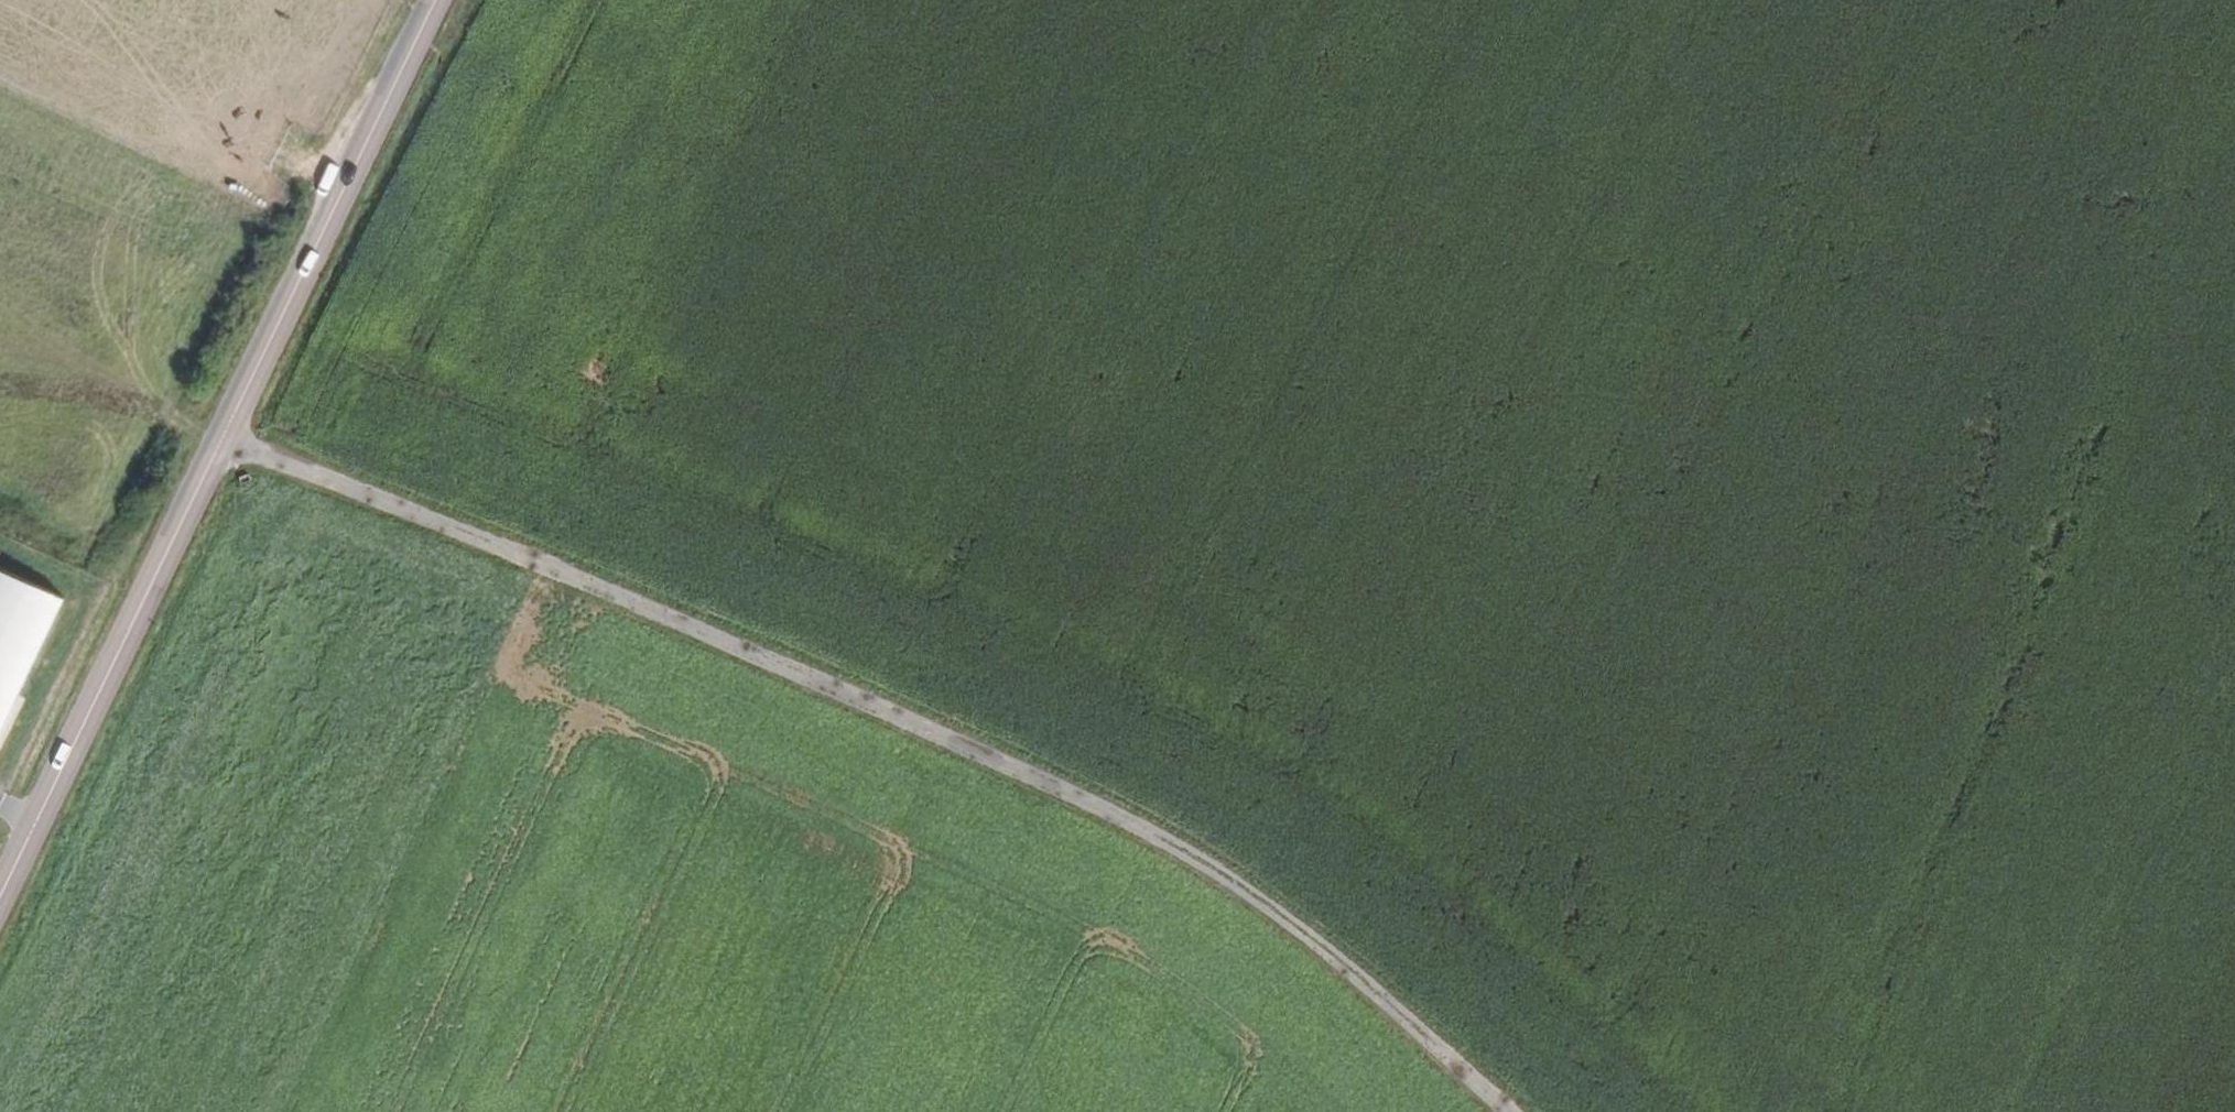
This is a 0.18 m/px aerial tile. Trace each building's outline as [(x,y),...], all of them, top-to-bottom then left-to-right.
[(69,597),(0,563),(0,738),(69,597)]
